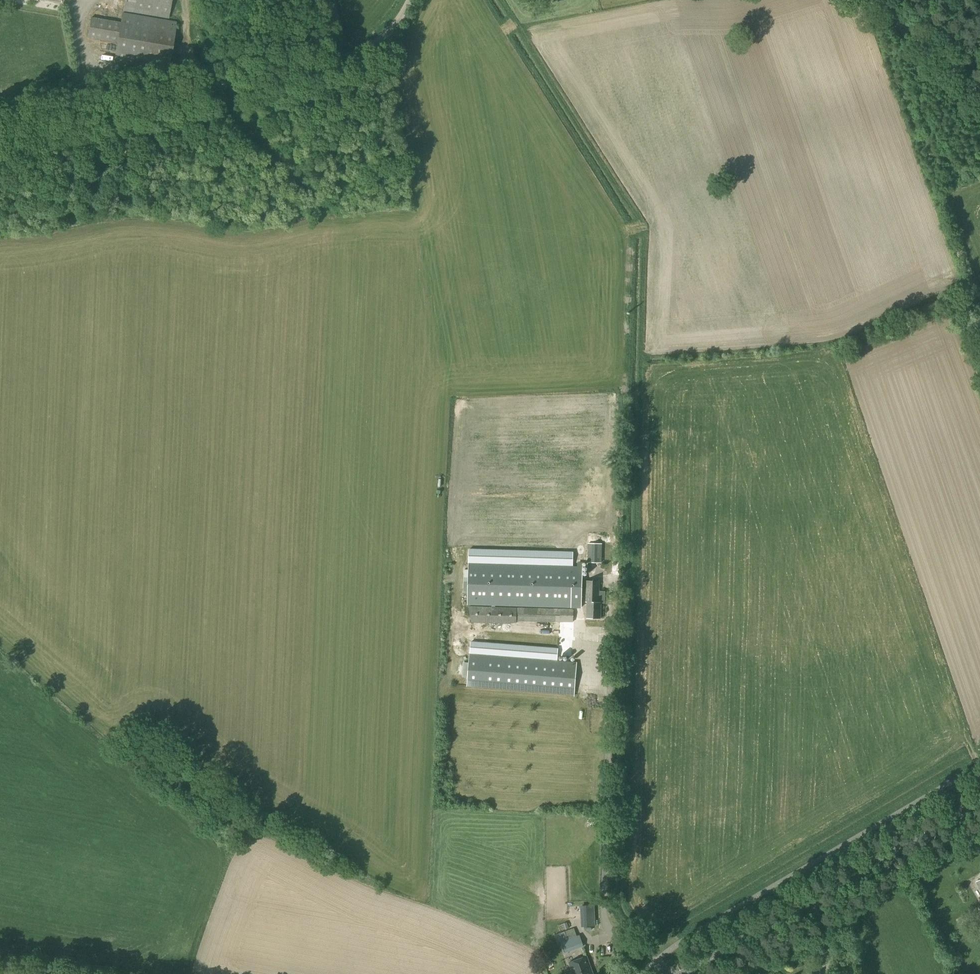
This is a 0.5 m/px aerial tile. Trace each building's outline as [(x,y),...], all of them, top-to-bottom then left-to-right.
[(177,21),(168,20),(172,0),(123,0),(120,22),(90,16),(86,37),(116,43),(112,63),(168,73),(177,21)] [(587,563),(601,563),(602,544),(588,543),(587,563)] [(467,585),(467,605),(580,608),(580,591),(581,566),(468,564),(467,585)] [(600,618),(600,602),(599,602),(599,581),(586,581),(586,593),(585,610),(586,610),(586,618),(600,618)] [(469,623),(516,624),(516,621),(516,607),(470,606),(469,623)] [(573,622),(573,609),(520,607),(520,635),(558,636),(559,622),(573,622)] [(509,638),(485,638),(485,645),(509,646),(509,638)] [(574,695),(577,662),(469,654),(467,686),(574,695)] [(574,928),(560,933),(563,941),(561,942),(565,953),(583,946),(579,935),(577,936),(574,928)] [(586,957),(569,963),(572,973),(592,973),(586,957)]
